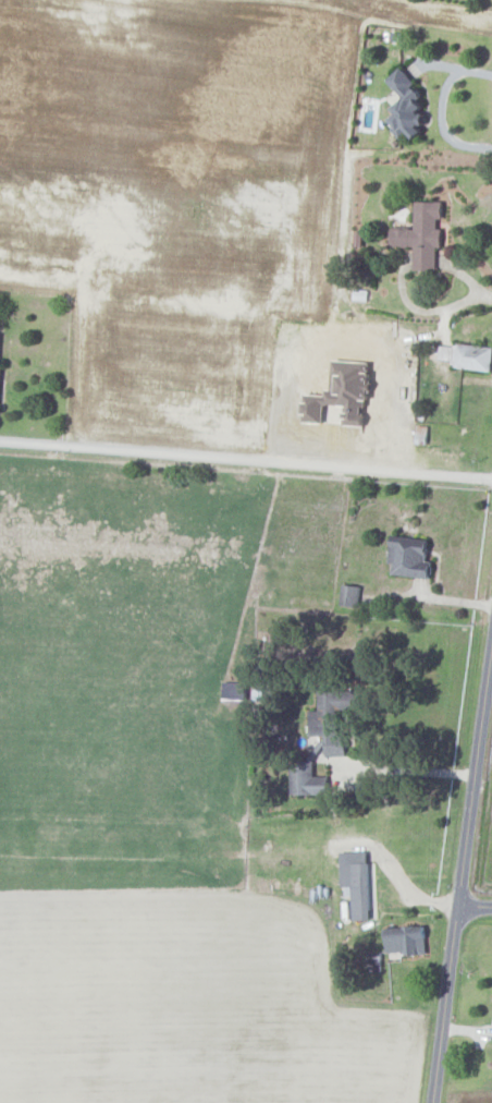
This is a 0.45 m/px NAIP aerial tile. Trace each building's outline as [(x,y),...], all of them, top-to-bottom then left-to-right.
[(387,79),(404,101),(394,109),(398,114),(388,121),(401,137),(409,131),(415,139),(424,132),(420,126),(430,119),(417,102),(425,96),(403,67),(387,79)] [(444,202),(416,201),(416,229),(392,228),(392,246),(414,246),(414,270),(437,270),(437,247),(443,247),(443,228),(438,228),(438,218),(443,218),(444,202)] [(454,361),(453,367),(491,371),(491,348),(441,343),(439,359),(454,361)] [(304,422),(324,423),(325,405),(346,406),(345,425),(363,426),(365,401),(370,401),(371,384),(367,384),(369,364),(334,362),(333,377),(339,377),(338,392),(326,392),(326,395),(306,394),(304,422)] [(431,578),(433,561),(427,561),(429,540),(392,536),(389,563),(394,563),(393,575),(431,578)] [(358,608),(361,587),(343,585),(340,605),(358,608)] [(319,689),(319,709),(309,709),(310,734),(326,734),(326,756),(347,755),(346,732),(342,733),(341,709),(360,708),(360,688),(319,689)] [(291,794),(328,794),(328,775),(314,775),(314,763),(290,763),(291,794)] [(353,919),(376,919),(375,888),(370,888),(369,861),(352,861),(353,919)] [(387,927),(388,952),(406,951),(406,954),(427,953),(426,925),(387,927)]
